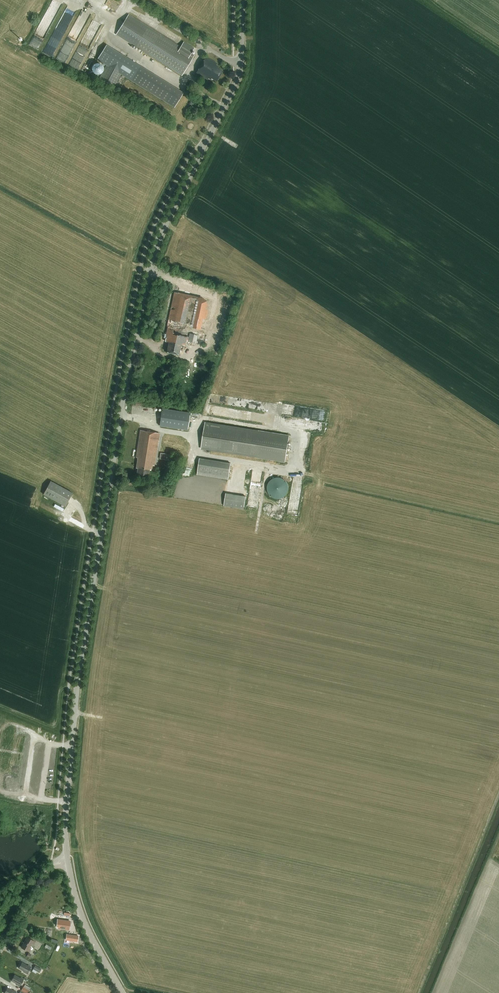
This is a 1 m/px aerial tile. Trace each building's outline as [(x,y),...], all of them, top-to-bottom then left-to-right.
[(120,5),(113,0),(108,0),(106,4),(116,11),(120,5)] [(67,5),(47,53),(55,57),(75,9),(67,5)] [(30,45),(39,50),(53,22),(47,19),(49,17),(46,15),(30,45)] [(139,50),(182,76),(194,55),(191,53),(194,49),(194,48),(184,42),(180,47),(159,34),(148,27),(129,15),(116,35),(139,50)] [(122,75),(125,77),(174,107),(182,95),(183,93),(106,45),(97,60),(107,66),(99,81),(113,88),(121,74),(122,75)] [(206,57),(196,73),(207,79),(208,78),(210,79),(211,78),(216,81),(223,71),(218,67),(218,66),(216,65),(217,63),(206,57)] [(94,62),(92,70),(102,73),(105,65),(94,62)] [(221,347),(230,304),(214,300),(174,292),(167,326),(168,327),(166,334),(165,334),(164,338),(166,338),(165,342),(169,342),(167,352),(180,354),(181,346),(185,346),(186,340),(221,347)] [(284,414),(297,415),(298,405),(284,405),(284,414)] [(211,414),(236,418),(237,414),(234,414),(235,411),(225,410),(225,412),(218,411),(218,409),(212,408),(211,414)] [(162,409),(159,426),(187,430),(190,413),(162,409)] [(285,462),(290,435),(205,422),(201,449),(285,462)] [(137,458),(136,468),(138,469),(136,476),(149,478),(150,471),(151,471),(153,466),(154,466),(159,434),(140,431),(136,458),(137,458)] [(229,480),(231,463),(200,458),(197,475),(229,480)] [(267,487),(267,488),(267,489),(267,490),(268,491),(268,493),(269,494),(270,495),(271,496),(272,497),(273,498),(275,498),(276,498),(278,499),(279,498),(280,498),(282,498),(283,497),(284,497),(285,496),(286,495),(286,494),(287,493),(288,492),(288,490),(288,489),(288,487),(288,486),(288,484),(287,483),(286,482),(286,481),(285,480),(284,479),(283,478),(282,478),(281,477),(279,477),(278,477),(276,477),(275,477),(274,478),(272,479),(271,479),(270,481),(269,482),(268,483),(268,484),(267,485),(267,487)] [(43,494),(65,506),(72,493),(51,481),(43,494)] [(223,493),(222,506),(243,508),(244,499),(245,499),(245,495),(223,493)] [(297,523),(300,507),(289,505),(286,521),(297,523)] [(69,929),(70,921),(57,919),(56,926),(58,926),(58,928),(69,929)] [(27,937),(24,942),(30,946),(32,944),(33,945),(35,941),(27,937)] [(24,942),(20,947),(29,952),(31,949),(32,950),(34,948),(30,946),(24,942)] [(27,974),(31,967),(27,965),(27,966),(21,963),(18,968),(24,972),(23,973),(27,974)] [(42,969),(36,965),(33,969),(34,969),(32,971),(36,973),(38,971),(40,972),(42,969)] [(19,987),(23,980),(20,978),(20,979),(14,975),(11,981),(17,984),(16,985),(19,987)]
